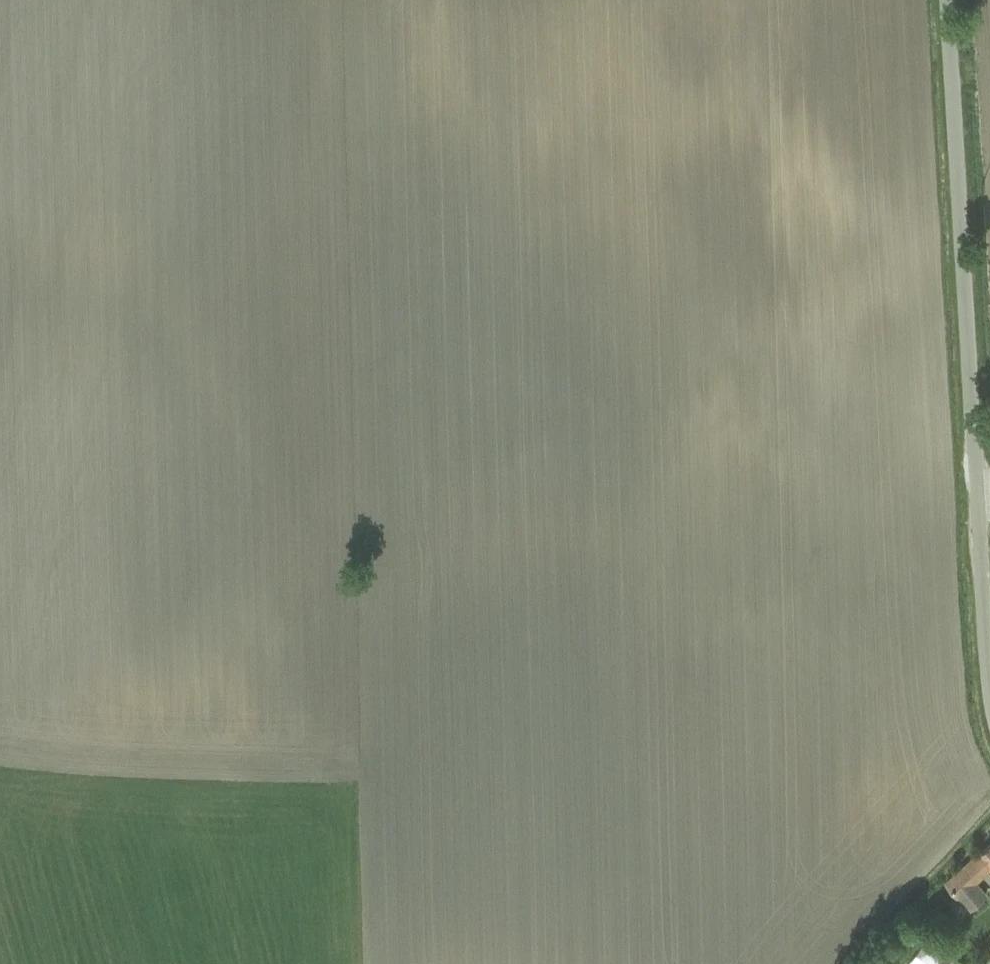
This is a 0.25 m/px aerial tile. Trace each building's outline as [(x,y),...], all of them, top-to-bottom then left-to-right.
[(944,873),(970,904),(989,887),(989,885),(980,873),(989,864),(989,833),(944,873)] [(892,954),(903,963),(924,963),(933,954),(912,934),(892,954)]
